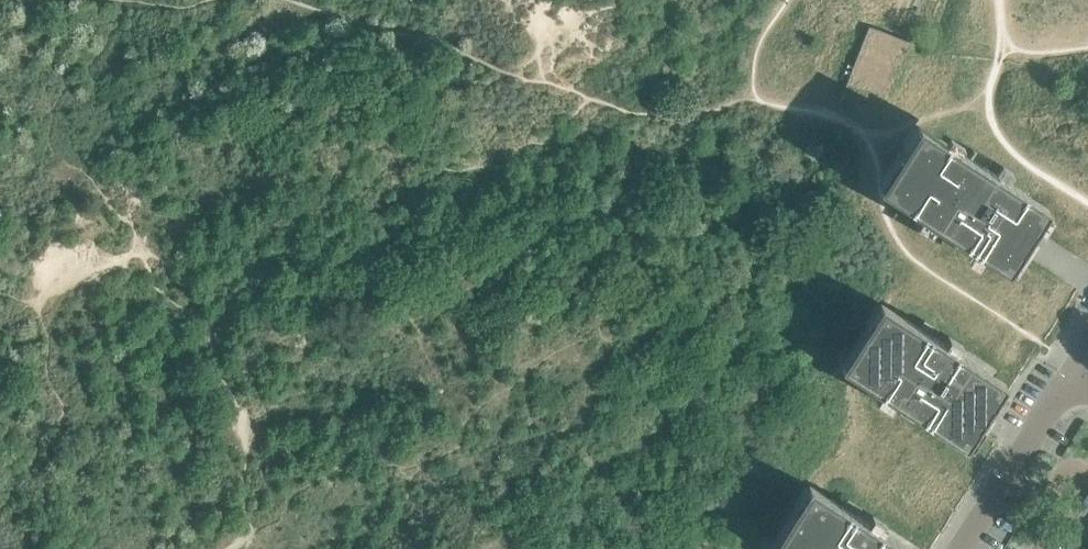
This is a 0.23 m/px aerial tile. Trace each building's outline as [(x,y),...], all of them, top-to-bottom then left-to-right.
[(870,27),(848,84),(889,100),(911,43),(870,27)] [(1008,270),(1035,227),(1048,207),(1027,193),(1007,181),(997,174),(982,165),(969,156),(958,149),(944,141),(941,138),(919,125),(879,188),(900,202),(920,214),(934,223),(935,223),(948,232),(953,235),(1008,270)] [(983,367),(902,316),(881,302),(840,365),(862,379),(965,444),(1005,381),(983,367)] [(903,544),(809,484),(769,547),(772,548),(911,548),(903,544)]
